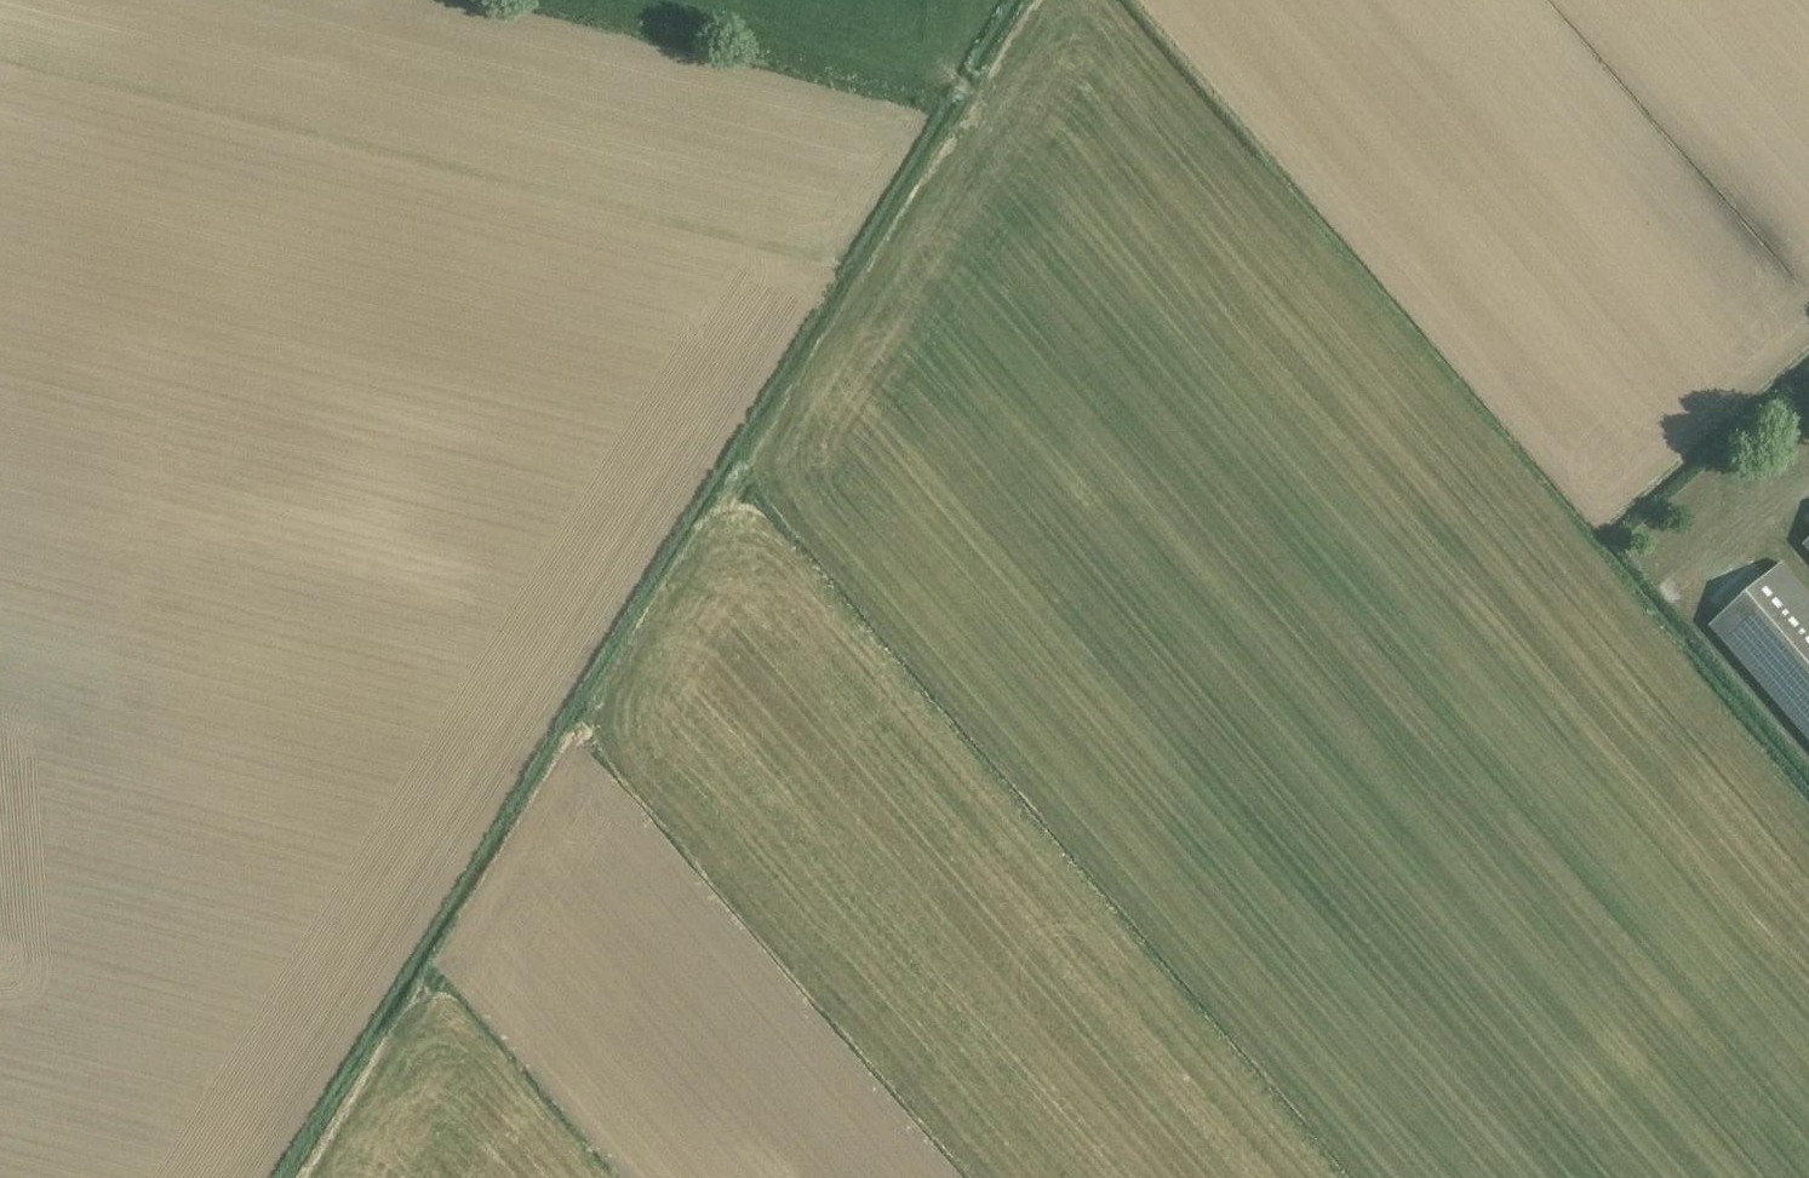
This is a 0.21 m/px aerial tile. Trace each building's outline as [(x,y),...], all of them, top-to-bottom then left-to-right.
[(1783,563),(1712,626),(1808,738),(1808,593),(1783,563)]
